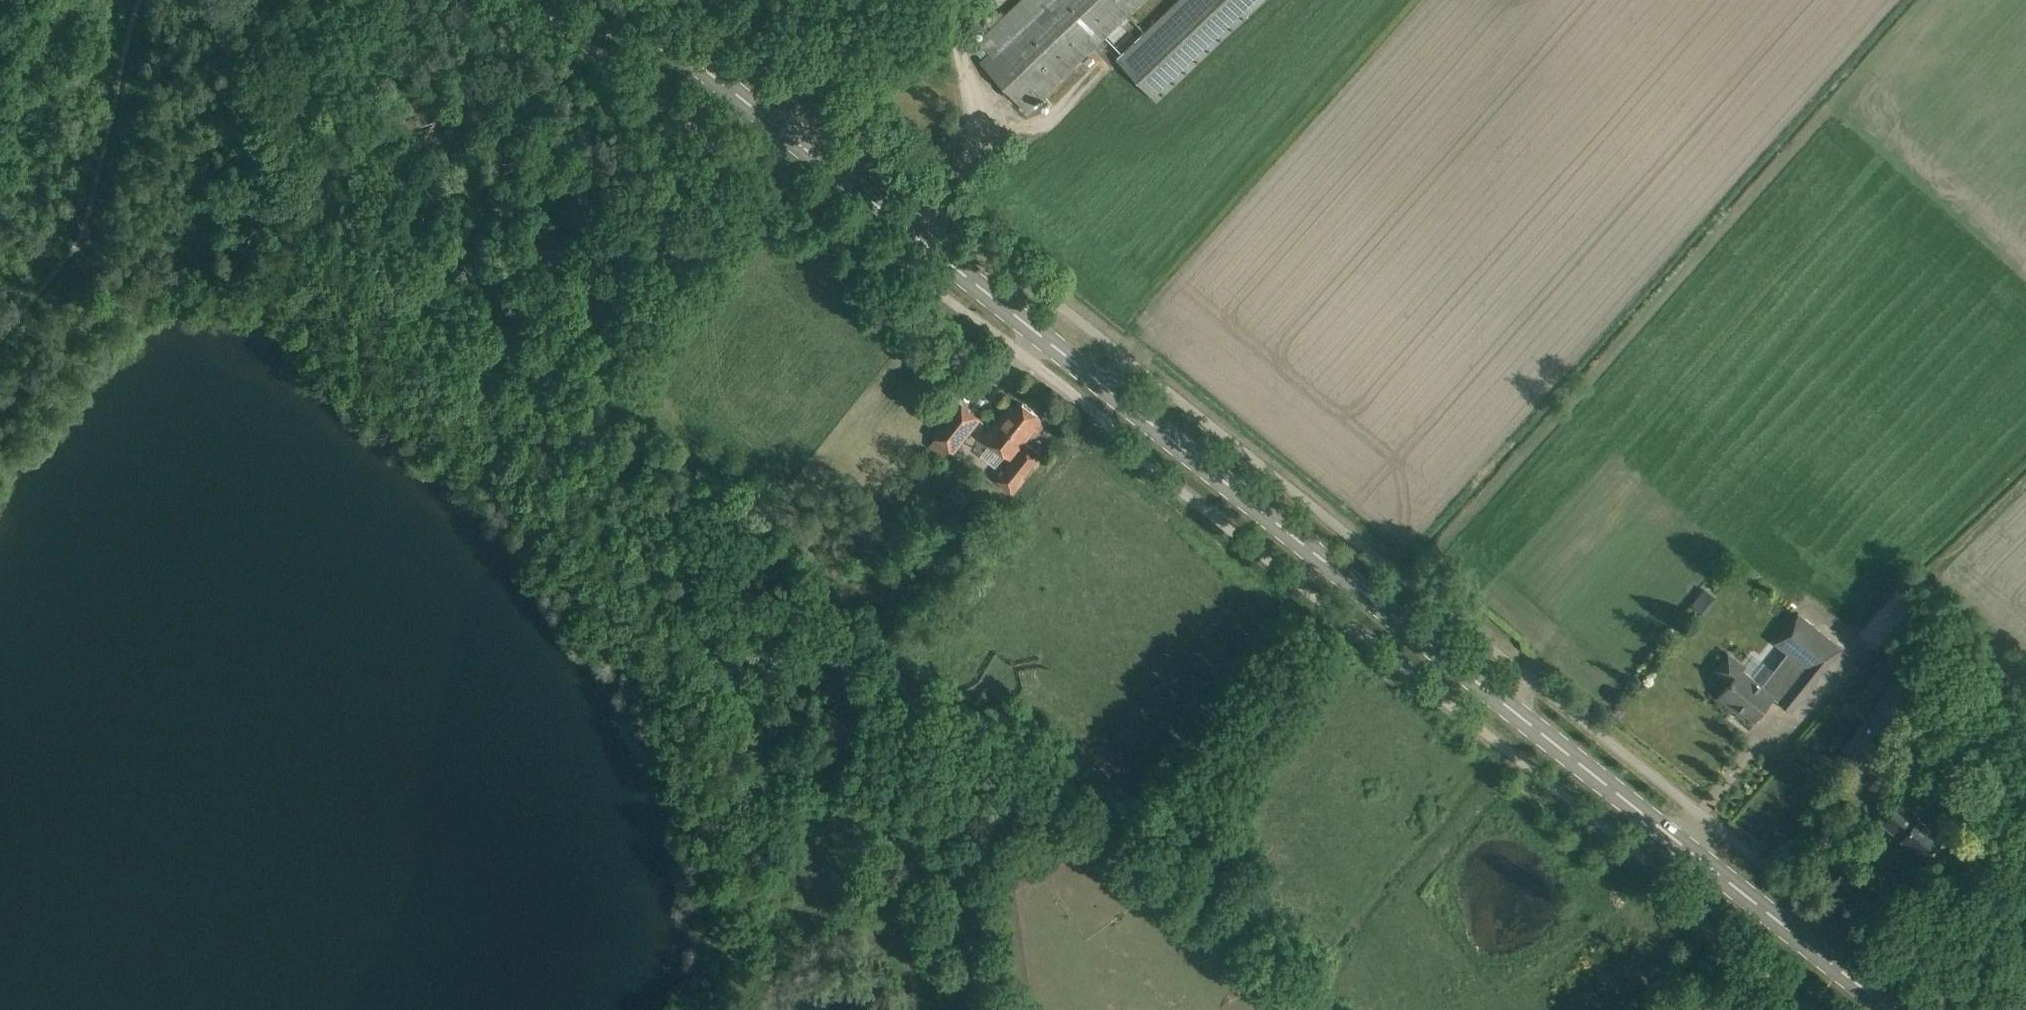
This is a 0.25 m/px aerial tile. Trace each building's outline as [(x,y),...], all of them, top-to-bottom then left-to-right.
[(981,61),(1027,109),(1141,0),(1019,0),(977,40),(989,53),(981,61)] [(1118,58),(1157,99),(1262,0),(1178,0),(1118,58)] [(953,451),(979,418),(959,401),(932,434),(953,451)] [(1009,405),(984,436),(1010,457),(1034,427),(1039,431),(1046,421),(1022,402),(1016,411),(1009,405)] [(1026,443),(997,479),(1013,492),(1024,478),(1022,477),(1040,454),(1026,443)] [(1693,603),(1703,610),(1714,594),(1704,587),(1693,603)] [(1788,652),(1762,683),(1775,693),(1777,691),(1783,696),(1780,700),(1792,710),(1843,647),(1798,610),(1774,641),(1788,652)] [(1735,704),(1754,719),(1775,693),(1762,683),(1744,668),(1746,665),(1729,652),(1715,669),(1731,681),(1719,696),(1733,707),(1735,704)] [(1900,802),(1896,806),(1884,822),(1940,868),(1960,844),(1946,832),(1942,837),(1900,802)]
